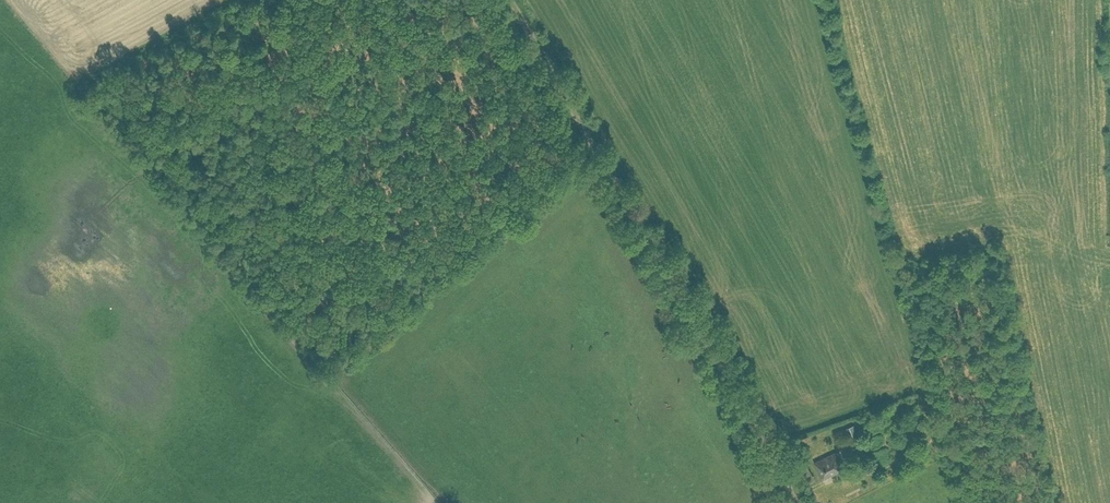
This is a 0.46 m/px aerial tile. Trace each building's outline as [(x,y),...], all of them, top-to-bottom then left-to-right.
[(824,478),(845,468),(837,451),(815,461),(822,477),(823,476),(824,478)]
